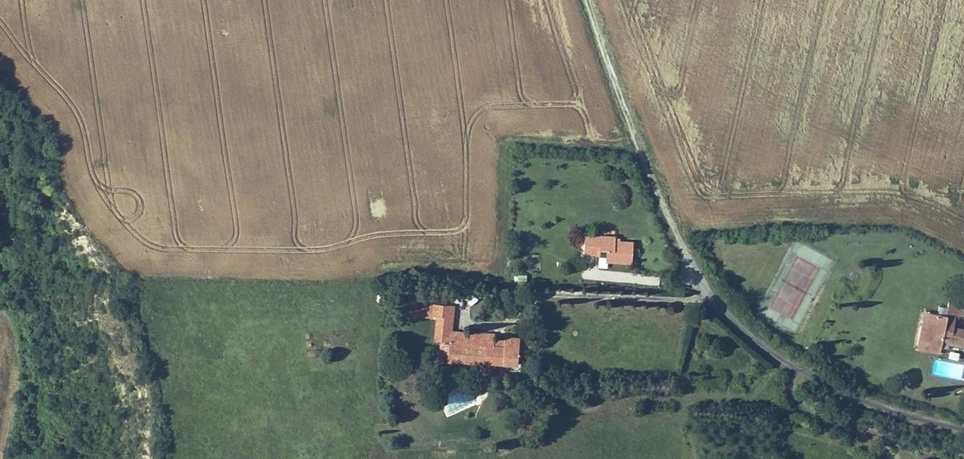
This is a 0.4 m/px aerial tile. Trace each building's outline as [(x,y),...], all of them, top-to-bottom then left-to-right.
[(648,268),(649,250),(638,250),(632,250),(633,245),(633,244),(618,243),(617,249),(600,248),(600,264),(623,264),(622,267),(648,268)] [(946,286),(945,295),(961,299),(962,291),(946,286)] [(950,325),(952,312),(958,314),(961,299),(945,295),(942,312),(935,311),(934,317),(924,315),(923,322),(919,321),(917,335),(929,347),(937,348),(939,337),(940,332),(948,334),(948,338),(963,341),(963,327),(950,325)] [(934,317),(935,311),(921,309),(919,321),(923,322),(924,315),(934,317)] [(449,325),(464,325),(465,312),(445,311),(445,314),(429,313),(429,311),(416,310),(416,327),(428,328),(428,324),(449,325)] [(464,349),(464,339),(464,325),(449,325),(449,349),(464,349)] [(929,347),(917,335),(914,351),(936,354),(937,348),(929,347)] [(476,351),(476,340),(464,339),(464,349),(464,351),(476,351)] [(530,366),(529,340),(515,340),(515,347),(506,347),(506,340),(476,340),(476,351),(464,351),(464,352),(463,364),(530,366)] [(463,364),(464,352),(455,352),(454,364),(463,364)] [(462,377),(463,370),(451,369),(450,376),(462,377)]
